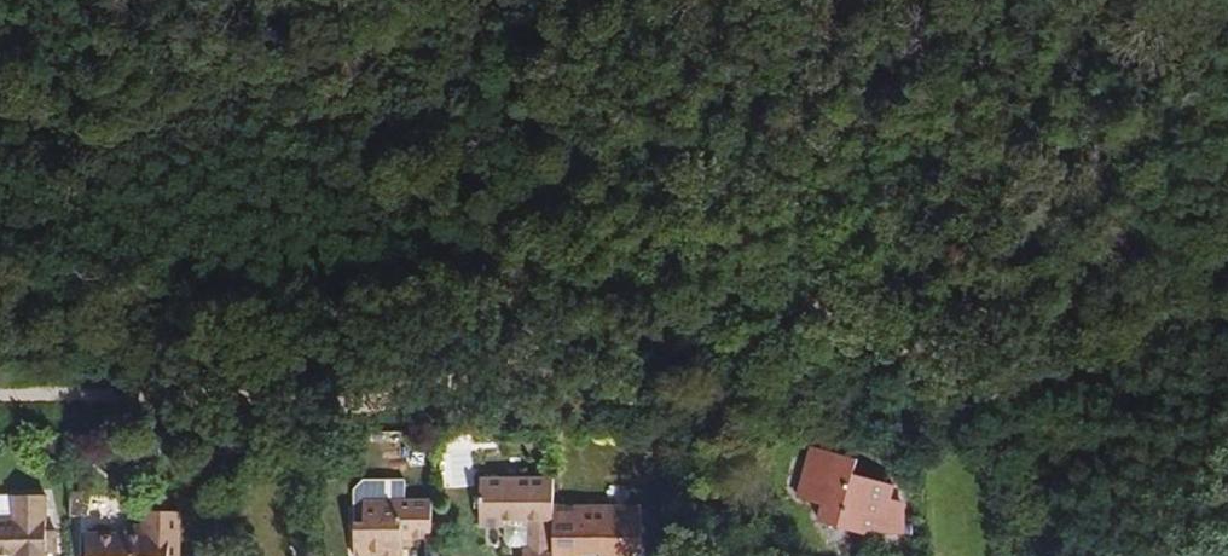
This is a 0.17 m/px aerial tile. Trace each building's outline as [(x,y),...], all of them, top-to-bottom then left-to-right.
[(871,538),(873,533),(882,506),(889,509),(892,499),(895,485),(854,474),(857,459),(813,447),(799,499),(825,506),(820,522),(871,538)] [(553,505),(553,478),(482,478),(480,527),(501,527),(502,521),(506,521),(529,521),(528,547),(524,547),(524,555),(553,555),(553,505)] [(50,553),(50,542),(58,542),(57,532),(50,531),(49,495),(14,496),(13,518),(0,518),(0,555),(50,555),(50,553)] [(882,506),(873,533),(905,534),(906,503),(892,499),(889,509),(882,506)] [(432,501),(364,501),(365,524),(356,524),(355,555),(404,555),(403,539),(432,539),(432,501)] [(553,505),(553,555),(581,555),(589,555),(626,555),(626,547),(643,547),(643,504),(553,505)] [(88,533),(87,555),(183,555),(184,514),(143,512),(142,525),(126,525),(125,535),(88,533)] [(529,521),(506,521),(506,540),(507,544),(511,547),(524,547),(528,547),(529,521)]
